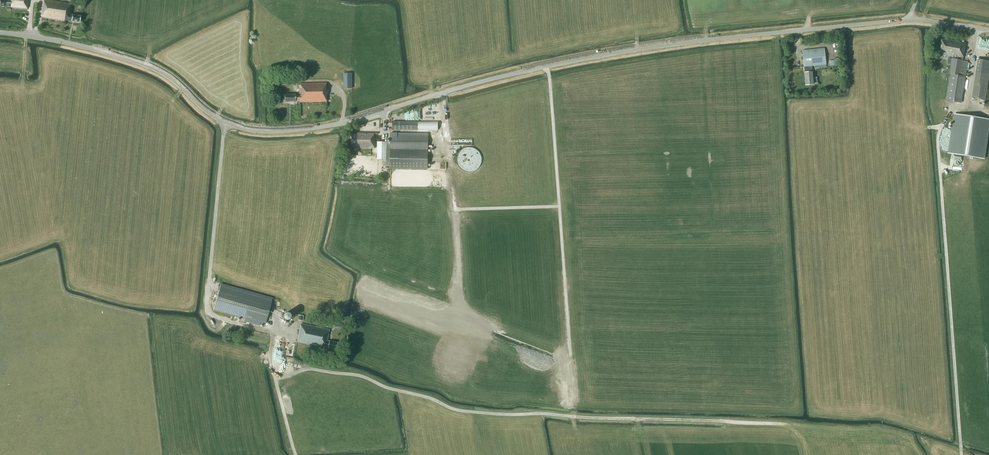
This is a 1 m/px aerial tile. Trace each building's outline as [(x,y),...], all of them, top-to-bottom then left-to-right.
[(28,0),(10,0),(9,0),(1,0),(0,5),(0,6),(11,7),(11,8),(27,10),(28,0)] [(81,16),(70,14),(72,3),(48,0),(44,0),(41,21),(46,21),(47,18),(66,21),(66,20),(80,22),(81,16)] [(961,103),(968,62),(963,61),(965,43),(941,39),(939,53),(953,56),(953,58),(952,58),(949,74),(950,74),(946,100),(961,103)] [(812,66),(826,64),(824,49),(803,51),(804,66),(806,66),(806,72),(805,72),(806,85),(814,84),(812,66)] [(978,59),(972,98),(985,100),(988,74),(988,61),(978,59)] [(344,89),(352,88),(352,73),(348,73),(348,72),(344,72),(344,73),(344,89)] [(299,100),(299,102),(326,102),(326,83),(299,83),(299,94),(284,95),(285,102),(295,101),(295,100),(299,100)] [(955,114),(948,153),(983,159),(988,122),(988,119),(955,114)] [(393,121),(392,129),(418,130),(418,122),(393,121)] [(375,148),(375,138),(374,138),(374,133),(358,133),(358,135),(352,135),(352,146),(358,146),(358,148),(375,148)] [(390,153),(390,168),(428,168),(428,155),(428,134),(390,134),(390,142),(390,153)] [(378,142),(378,160),(389,160),(389,152),(390,153),(390,142),(386,142),(378,142)] [(479,153),(471,148),(462,150),(457,158),(459,167),(467,172),(476,170),(481,162),(479,153)] [(273,298),(237,288),(221,283),(214,310),(265,325),(273,298)] [(288,322),(288,321),(288,319),(287,318),(286,317),(285,316),(284,316),(283,316),(282,316),(281,317),(280,318),(279,319),(278,321),(279,322),(279,323),(279,324),(280,325),(282,325),(283,326),(285,325),(286,324),(288,323),(288,322)] [(301,324),(299,335),(297,342),(322,347),(322,345),(337,349),(338,343),(329,341),(327,341),(329,330),(301,324)]
